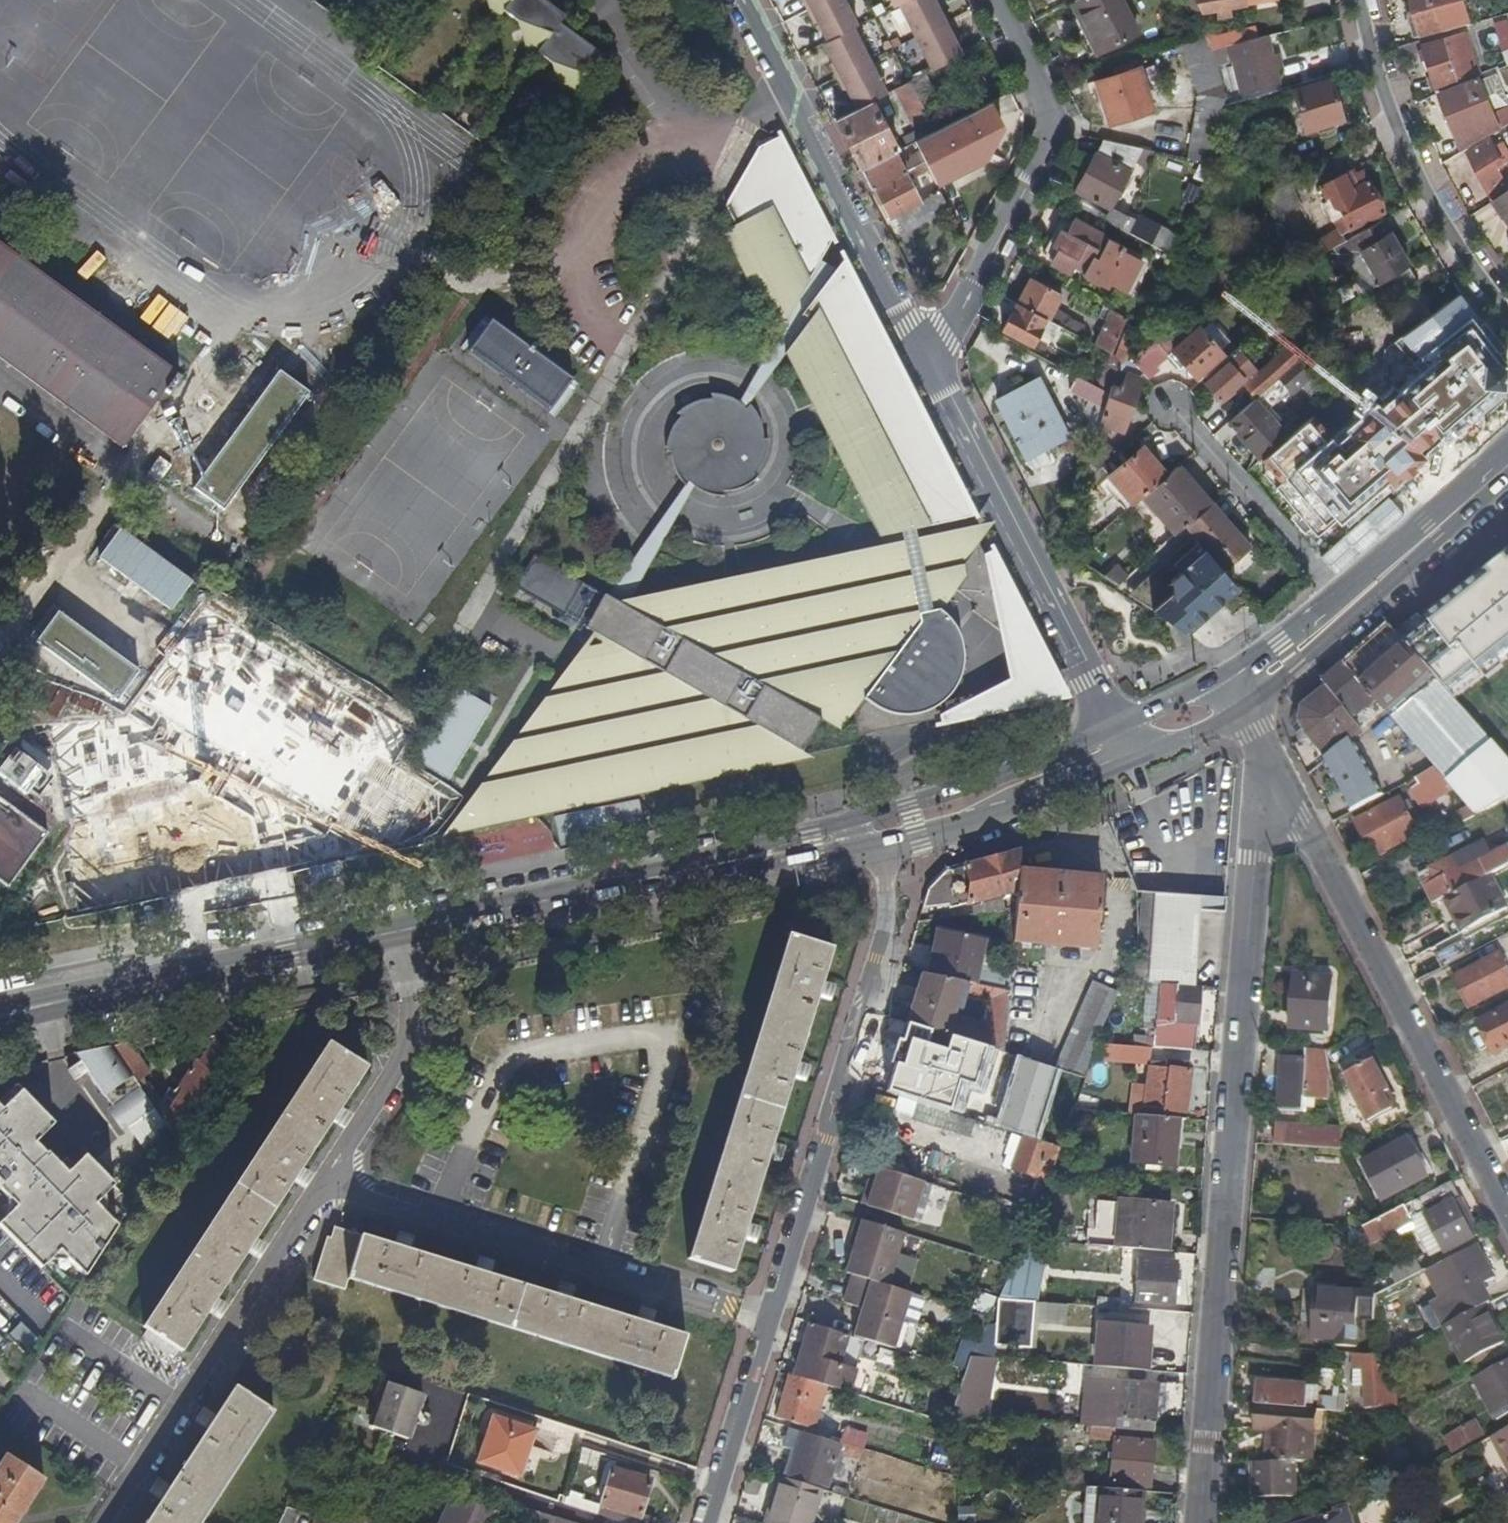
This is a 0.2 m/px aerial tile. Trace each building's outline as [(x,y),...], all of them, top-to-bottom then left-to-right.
[(565,16),(545,0),(544,0),(542,2),(539,0),(486,0),(489,11),(498,18),(503,11),(517,21),(523,52),(533,59),(538,53),(553,64),(561,91),(571,98),(602,54),(581,38),(579,41),(558,25),(565,16)] [(846,0),(804,0),(816,22),(818,21),(828,39),(854,27),(858,24),(846,0)] [(933,69),(962,54),(953,36),(955,34),(942,7),(939,9),(935,0),(907,0),(900,3),(933,69)] [(1122,0),(1078,0),(1076,1),(1086,23),(1084,24),(1097,53),(1139,33),(1122,0)] [(1220,11),(1284,0),(1219,0),(1220,11)] [(1425,34),(1445,28),(1445,31),(1472,23),(1466,5),(1441,12),(1437,0),(1415,0),(1425,34)] [(581,38),(565,16),(558,25),(579,41),(581,38)] [(1507,65),(1507,18),(1495,21),(1507,65)] [(888,92),(854,27),(828,39),(823,42),(834,62),(831,63),(844,89),(847,88),(857,107),(873,100),(888,92)] [(1467,30),(1429,43),(1442,86),(1480,73),(1467,30)] [(1217,64),(1206,34),(1201,35),(1182,42),(1200,94),(1188,157),(1213,162),(1214,163),(1226,97),(1217,64)] [(1275,35),(1231,47),(1241,94),(1286,84),(1283,71),(1288,70),(1284,49),(1278,51),(1275,35)] [(1153,109),(1139,68),(1098,81),(1111,123),(1153,109)] [(938,94),(927,72),(911,80),(897,87),(918,129),(905,135),(909,143),(914,141),(936,129),(922,102),(938,94)] [(1466,141),(1507,120),(1507,99),(1497,74),(1486,79),(1484,77),(1445,94),(1456,124),(1460,124),(1466,141)] [(1334,76),(1299,88),(1312,129),(1348,118),(1334,76)] [(891,136),(873,100),(857,107),(836,118),(862,167),(896,150),(898,149),(893,139),(897,136),(896,133),(891,136)] [(986,159),(964,116),(936,129),(914,141),(909,143),(906,145),(916,165),(924,160),(937,184),(986,159)] [(775,139),(793,173),(797,171),(779,136),(775,139)] [(1497,204),(1499,202),(1507,196),(1507,144),(1507,141),(1494,148),(1487,137),(1472,143),(1497,204)] [(793,173),(775,139),(758,147),(747,167),(758,189),(726,206),(736,225),(730,228),(753,271),(757,299),(767,298),(772,328),(785,325),(822,259),(829,247),(825,239),(830,236),(797,171),(793,173)] [(1145,167),(1155,150),(1142,147),(1103,139),(1077,190),(1110,207),(1134,161),(1145,167)] [(906,169),(896,150),(862,167),(872,187),(874,186),(906,169)] [(883,203),(881,205),(886,214),(888,212),(890,217),(897,213),(906,229),(928,218),(927,210),(946,201),(937,184),(924,160),(916,165),(931,194),(921,199),(906,169),(874,186),(883,203)] [(747,167),(726,206),(758,189),(747,167)] [(1348,172),(1331,181),(1354,226),(1388,210),(1368,169),(1356,175),(1361,185),(1355,188),(1348,172)] [(1272,219),(1294,208),(1294,207),(1294,206),(1295,205),(1296,205),(1287,185),(1286,185),(1285,185),(1284,184),(1261,195),(1272,219)] [(883,203),(874,186),(872,187),(881,205),(883,203)] [(1499,202),(1507,214),(1507,213),(1507,196),(1499,202)] [(1130,218),(1110,207),(1104,218),(1124,229),(1166,251),(1175,235),(1138,215),(1135,221),(1130,218)] [(1134,255),(1062,218),(1043,253),(1073,268),(1075,265),(1117,287),(1123,276),(1131,280),(1135,272),(1127,268),(1134,255)] [(1382,282),(1409,264),(1382,220),(1352,236),(1334,246),(1339,253),(1331,258),(1342,276),(1350,271),(1363,295),(1382,282)] [(1334,246),(1352,236),(1348,226),(1321,241),(1326,251),(1334,246)] [(753,271),(730,228),(722,232),(757,299),(753,271)] [(123,445),(122,447),(123,448),(166,391),(170,394),(181,378),(180,377),(177,376),(178,374),(176,373),(175,374),(0,246),(0,356),(123,445)] [(1148,263),(1134,255),(1127,268),(1135,272),(1131,280),(1123,276),(1117,287),(1131,295),(1148,263)] [(840,270),(822,259),(785,325),(741,402),(747,407),(751,404),(750,403),(786,351),(799,318),(806,321),(840,270)] [(903,533),(913,531),(964,519),(916,424),(916,423),(911,395),(902,396),(873,340),(869,311),(844,263),(840,270),(806,321),(799,318),(786,351),(803,384),(817,408),(832,436),(847,466),(860,495),(881,538),(903,533)] [(1421,284),(1409,264),(1382,282),(1395,301),(1421,284)] [(1027,286),(1018,303),(1023,305),(1050,320),(1063,294),(1037,280),(1031,277),(1027,286)] [(1302,335),(1258,287),(1248,293),(1270,318),(1291,342),(1302,335)] [(1472,313),(1458,293),(1412,327),(1398,337),(1420,364),(1326,438),(1308,419),(1291,433),(1284,439),(1262,458),(1269,468),(1262,475),(1296,513),(1290,520),(1320,554),(1394,491),(1452,440),(1507,392),(1507,363),(1472,313)] [(1078,348),(1083,336),(1050,320),(1023,305),(1018,303),(1017,302),(1004,328),(1034,344),(1041,329),(1078,348)] [(1115,310),(1099,345),(1112,351),(1127,316),(1115,310)] [(1233,338),(1212,314),(1170,352),(1183,366),(1188,361),(1200,374),(1225,350),(1223,347),(1233,338)] [(491,315),(466,345),(553,417),(578,387),(491,315)] [(1304,357),(1292,344),(1248,382),(1259,396),(1279,379),(1304,357)] [(1245,355),(1237,347),(1215,366),(1218,369),(1203,382),(1218,399),(1243,376),(1234,365),(1245,355)] [(1161,365),(1147,350),(1141,353),(1134,357),(1150,376),(1161,365)] [(1290,393),(1316,371),(1304,357),(1279,379),(1288,390),(1290,393)] [(1127,429),(1144,379),(1120,370),(1104,419),(1111,422),(1127,429)] [(282,372),(195,489),(225,511),(312,395),(282,372)] [(1102,406),(1106,390),(1077,375),(1071,390),(1102,406)] [(1068,435),(1039,378),(1021,387),(1020,385),(1018,386),(1019,388),(998,399),(1018,437),(1015,439),(1017,443),(1021,441),(1028,456),(1026,457),(1028,459),(1025,463),(1034,469),(1048,455),(1045,450),(1071,437),(1069,434),(1068,435)] [(1288,390),(1279,379),(1259,396),(1252,402),(1237,414),(1231,420),(1240,431),(1262,413),(1288,390)] [(716,442),(741,402),(734,398),(728,396),(722,394),(717,394),(712,393),(712,398),(711,398),(708,398),(705,399),(702,399),(700,400),(697,401),(694,402),(691,403),(689,405),(686,406),(684,408),(681,410),(679,412),(678,413),(683,416),(681,418),(677,421),(675,425),(673,429),(671,433),(670,438),(669,442),(668,447),(669,451),(674,450),(673,453),(673,457),(674,462),(675,467),(677,471),(679,476),(682,480),(685,483),(687,485),(691,480),(692,482),(694,485),(698,488),(701,490),(702,490),(710,493),(716,495),(721,496),(725,496),(724,489),(728,490),(733,490),(736,490),(741,488),(745,487),(749,484),(754,481),(758,478),(760,475),(756,472),(716,442)] [(753,406),(751,404),(747,407),(741,402),(716,442),(756,472),(758,469),(760,467),(762,463),(764,460),(766,456),(768,452),(769,447),(770,442),(770,438),(764,438),(764,435),(763,428),(762,424),(761,420),(760,416),(759,413),(756,410),(753,406)] [(1262,413),(1240,431),(1262,458),(1284,439),(1291,433),(1292,432),(1281,419),(1273,426),(1262,413)] [(1107,436),(1111,422),(1104,419),(1095,446),(1088,477),(1104,464),(1121,448),(1107,436)] [(1147,496),(1172,474),(1138,433),(1121,448),(1104,464),(1137,504),(1147,496)] [(148,474),(160,482),(171,465),(159,457),(148,474)] [(1210,505),(1214,502),(1181,465),(1172,474),(1147,496),(1179,533),(1210,505)] [(691,480),(687,485),(608,596),(628,607),(633,599),(701,490),(698,488),(694,485),(692,482),(691,480)] [(1231,533),(1238,527),(1216,499),(1214,502),(1210,505),(1231,533)] [(1210,505),(1186,526),(1193,534),(1222,567),(1251,541),(1238,527),(1231,533),(1210,505)] [(916,538),(906,540),(886,545),(887,547),(861,554),(861,550),(633,599),(628,607),(608,596),(535,555),(516,588),(594,632),(583,648),(478,790),(471,801),(448,832),(459,830),(562,808),(598,801),(801,759),(799,756),(802,751),(804,751),(823,718),(843,729),(856,711),(861,735),(941,717),(939,710),(937,711),(935,707),(938,706),(941,704),(944,702),(947,699),(950,696),(953,693),(955,690),(957,686),(959,683),(961,679),(962,675),(963,671),(964,668),(964,664),(965,659),(965,655),(964,650),(964,646),(963,642),(961,637),(960,633),(958,629),(956,625),(953,622),(951,618),(948,615),(945,612),(942,610),(958,590),(978,604),(989,612),(985,619),(1026,647),(1036,634),(995,556),(988,559),(979,541),(975,525),(916,538)] [(193,583),(117,527),(97,555),(172,610),(193,583)] [(916,538),(913,531),(903,533),(906,540),(916,538)] [(1193,534),(1126,592),(1151,606),(1170,617),(1186,629),(1236,584),(1222,567),(1193,534)] [(1444,687),(1475,664),(1478,669),(1507,646),(1507,547),(1423,614),(1422,611),(1416,615),(1413,610),(1391,627),(1444,687)] [(1118,560),(1099,577),(1115,586),(1131,573),(1118,560)] [(989,612),(978,604),(973,610),(985,619),(989,612)] [(139,667),(59,613),(37,646),(117,700),(139,667)] [(1383,618),(1337,658),(1369,694),(1399,728),(1444,687),(1391,627),(1383,618)] [(1337,658),(1316,677),(1324,686),(1299,706),(1299,718),(1327,752),(1349,733),(1358,724),(1347,712),(1369,694),(1337,658)] [(491,706),(458,686),(415,758),(449,778),(491,706)] [(1399,728),(1411,742),(1430,764),(1442,778),(1471,811),(1499,796),(1507,791),(1507,760),(1491,741),(1490,740),(1461,707),(1444,687),(1399,728)] [(1373,780),(1349,733),(1327,752),(1319,759),(1340,798),(1373,780)] [(1430,764),(1415,771),(1424,788),(1442,778),(1430,764)] [(1373,780),(1340,798),(1346,809),(1379,791),(1373,780)] [(1499,796),(1507,811),(1507,791),(1499,796)] [(1351,818),(1370,854),(1419,827),(1399,792),(1351,818)] [(8,886),(38,844),(46,833),(12,808),(0,799),(0,881),(8,886)] [(471,866),(557,850),(552,819),(465,834),(471,866)] [(1452,850),(1459,863),(1489,848),(1482,835),(1452,850)] [(1429,900),(1440,894),(1487,870),(1507,858),(1507,841),(1507,839),(1489,848),(1459,863),(1452,850),(1425,864),(1429,872),(1418,877),(1429,900)] [(956,906),(1019,889),(1020,871),(1022,850),(991,859),(989,860),(969,865),(948,870),(956,906)] [(956,906),(948,870),(929,889),(923,908),(948,902),(949,907),(956,906)] [(1440,894),(1457,926),(1503,902),(1487,870),(1440,894)] [(1104,879),(1020,871),(1019,889),(1018,900),(1017,910),(1015,932),(1014,942),(1097,949),(1099,933),(1104,933),(1104,929),(1099,928),(1104,879)] [(1193,887),(1138,882),(1131,966),(1189,971),(1195,900),(1218,903),(1219,886),(1193,884),(1193,887)] [(955,910),(956,916),(1017,910),(1018,900),(1006,901),(1006,895),(955,910)] [(820,988),(822,980),(831,950),(832,950),(833,948),(810,941),(816,923),(796,917),(790,935),(789,934),(788,936),(790,937),(691,1258),(689,1257),(689,1259),(734,1272),(734,1270),(743,1239),(745,1230),(748,1222),(767,1158),(770,1150),(772,1142),(792,1077),(795,1069),(797,1061),(817,996),(820,988)] [(941,943),(934,975),(964,981),(972,983),(980,985),(989,941),(944,930),(941,943)] [(1430,949),(1437,963),(1466,948),(1459,934),(1430,949)] [(1463,1001),(1507,978),(1507,977),(1493,947),(1482,953),(1479,947),(1470,951),(1474,959),(1449,972),(1463,1001)] [(1327,973),(1289,970),(1284,1023),(1322,1027),(1327,973)] [(986,971),(983,985),(1010,991),(1012,975),(986,971)] [(954,1015),(964,981),(934,975),(924,973),(917,998),(909,1023),(973,1044),(988,1048),(1005,1053),(1010,991),(983,985),(980,985),(972,983),(970,994),(993,999),(991,1027),(954,1015)] [(1187,1044),(1192,980),(1156,977),(1151,1014),(1140,1013),(1139,1028),(1126,1027),(1125,1040),(1151,1042),(1187,1044)] [(829,983),(822,980),(820,988),(817,996),(824,998),(827,990),(829,983)] [(970,994),(972,983),(964,981),(954,1015),(991,1027),(993,999),(970,994)] [(1099,1038),(1107,1014),(1119,993),(1114,991),(1095,982),(1056,1069),(1081,1077),(1086,1079),(1090,1055),(1099,1038)] [(1507,1040),(1507,1002),(1474,1020),(1490,1050),(1507,1040)] [(960,1043),(918,1029),(910,1053),(953,1067),(960,1043)] [(206,1042),(211,1046),(215,1039),(211,1034),(206,1042)] [(1099,1038),(1090,1055),(1141,1059),(1138,1102),(1180,1105),(1184,1062),(1150,1059),(1151,1042),(1125,1040),(1099,1038)] [(215,1039),(211,1046),(199,1063),(196,1060),(182,1082),(175,1089),(180,1093),(163,1119),(175,1136),(227,1056),(215,1039)] [(331,1120),(340,1106),(365,1068),(366,1068),(367,1067),(327,1041),(326,1042),(328,1043),(147,1325),(144,1324),(143,1325),(184,1352),(184,1351),(182,1349),(207,1311),(216,1297),(246,1250),(255,1237),(292,1180),(301,1166),(331,1120)] [(137,1082),(142,1078),(149,1073),(128,1043),(112,1046),(137,1082)] [(137,1082),(112,1046),(77,1053),(80,1058),(75,1062),(74,1063),(72,1065),(72,1067),(73,1070),(73,1071),(75,1073),(77,1074),(81,1074),(83,1073),(88,1070),(115,1109),(112,1111),(125,1129),(156,1108),(153,1105),(137,1082)] [(1319,1047),(1307,1046),(1306,1081),(1327,1083),(1319,1047)] [(1302,1057),(1277,1055),(1272,1105),(1272,1107),(1298,1109),(1302,1057)] [(1368,1057),(1335,1074),(1360,1120),(1385,1107),(1377,1092),(1384,1088),(1368,1057)] [(804,1063),(797,1061),(795,1069),(792,1077),(800,1079),(802,1071),(804,1063)] [(1007,1090),(1000,1113),(1027,1120),(1038,1078),(1012,1071),(1007,1090)] [(180,1093),(175,1089),(171,1088),(160,1100),(147,1081),(145,1083),(142,1078),(137,1082),(153,1105),(156,1108),(163,1119),(180,1093)] [(98,1256),(118,1224),(96,1202),(115,1183),(87,1155),(68,1174),(48,1154),(47,1155),(34,1142),(54,1122),(21,1089),(2,1109),(0,1107),(0,1157),(98,1256)] [(913,1119),(918,1102),(891,1094),(886,1110),(913,1119)] [(969,1136),(974,1119),(918,1102),(913,1119),(969,1136)] [(346,1110),(340,1106),(331,1120),(337,1124),(346,1110)] [(1172,1110),(1129,1106),(1124,1156),(1168,1160),(1172,1110)] [(1341,1147),(1338,1131),(1272,1126),(1270,1142),(1341,1147)] [(1356,1159),(1376,1199),(1421,1174),(1399,1135),(1356,1159)] [(1036,1187),(1045,1190),(1061,1148),(1024,1136),(1017,1157),(1010,1155),(1006,1167),(1022,1172),(1039,1178),(1036,1187)] [(779,1144),(772,1142),(770,1150),(767,1158),(774,1160),(777,1152),(779,1144)] [(18,1205),(0,1223),(0,1226),(40,1267),(59,1247),(86,1274),(98,1256),(0,1157),(0,1188),(18,1205)] [(307,1170),(301,1166),(292,1180),(298,1184),(307,1170)] [(913,1220),(914,1217),(925,1181),(880,1167),(875,1182),(868,1206),(913,1220)] [(1446,1177),(1398,1203),(1404,1214),(1427,1255),(1467,1233),(1449,1201),(1457,1196),(1446,1177)] [(924,1220),(935,1185),(925,1181),(914,1217),(924,1220)] [(1109,1241),(1161,1246),(1166,1197),(1114,1192),(1109,1241)] [(1475,1228),(1457,1196),(1449,1201),(1467,1233),(1475,1228)] [(1019,1201),(1016,1210),(1035,1216),(1038,1207),(1019,1201)] [(1365,1234),(1404,1214),(1398,1203),(1358,1224),(1365,1234)] [(889,1286),(905,1233),(863,1220),(859,1219),(854,1235),(858,1237),(857,1242),(855,1246),(847,1273),(852,1275),(889,1286)] [(755,1224),(748,1222),(745,1230),(743,1239),(750,1241),(752,1233),(755,1224)] [(1358,1224),(1347,1224),(1344,1249),(1362,1250),(1358,1224)] [(654,1326),(638,1321),(571,1300),(557,1296),(491,1275),(476,1271),(411,1251),(395,1246),(365,1236),(362,1234),(361,1235),(335,1227),(332,1238),(328,1237),(313,1279),(346,1289),(349,1279),(351,1279),(351,1278),(672,1378),(671,1379),(674,1380),(688,1335),(685,1334),(685,1335),(654,1326)] [(261,1241),(255,1237),(246,1250),(253,1255),(261,1241)] [(395,1246),(411,1251),(413,1243),(397,1239),(395,1246)] [(1427,1301),(1439,1323),(1479,1302),(1468,1282),(1485,1273),(1468,1242),(1435,1259),(1450,1288),(1427,1301)] [(1171,1254),(1131,1250),(1127,1296),(1168,1299),(1171,1254)] [(1418,1266),(1426,1261),(1420,1251),(1412,1257),(1418,1266)] [(1412,1257),(1410,1253),(1368,1278),(1371,1290),(1418,1266),(1412,1257)] [(1005,1255),(1001,1347),(1033,1349),(1034,1323),(1065,1324),(1066,1304),(1041,1303),(1043,1256),(1005,1255)] [(476,1271),(491,1275),(493,1269),(478,1264),(476,1271)] [(919,1324),(927,1298),(889,1286),(852,1275),(848,1289),(843,1303),(863,1309),(863,1308),(904,1320),(919,1324)] [(1308,1300),(1305,1335),(1328,1337),(1328,1342),(1349,1344),(1351,1314),(1368,1316),(1369,1295),(1354,1294),(1354,1289),(1304,1285),(1303,1285),(1302,1300),(1308,1300)] [(557,1296),(571,1300),(573,1293),(559,1288),(557,1296)] [(222,1301),(216,1297),(207,1311),(213,1315),(222,1301)] [(1479,1302),(1439,1323),(1459,1359),(1465,1355),(1485,1344),(1498,1337),(1479,1302)] [(859,1323),(855,1337),(895,1349),(904,1320),(863,1308),(863,1309),(859,1323)] [(638,1321),(654,1326),(656,1318),(640,1313),(638,1321)] [(970,1329),(984,1333),(988,1318),(974,1314),(970,1329)] [(839,1364),(848,1335),(810,1323),(796,1369),(794,1376),(849,1392),(856,1369),(839,1364)] [(1141,1356),(1142,1336),(1095,1331),(1092,1361),(1106,1362),(1125,1363),(1126,1355),(1141,1356)] [(1491,1354),(1485,1344),(1465,1355),(1471,1365),(1491,1354)] [(1384,1351),(1343,1348),(1345,1383),(1356,1383),(1355,1404),(1396,1407),(1384,1351)] [(987,1421),(998,1359),(967,1354),(957,1416),(987,1421)] [(1471,1374),(1493,1416),(1507,1409),(1507,1355),(1471,1374)] [(1080,1360),(1078,1374),(1103,1376),(1106,1362),(1092,1361),(1080,1360)] [(1108,1422),(1147,1426),(1150,1377),(1112,1375),(1108,1422)] [(1250,1375),(1247,1401),(1257,1401),(1289,1403),(1291,1378),(1250,1375)] [(825,1386),(790,1377),(784,1399),(779,1418),(813,1428),(825,1386)] [(388,1380),(375,1425),(405,1434),(419,1390),(388,1380)] [(209,1431),(171,1489),(163,1501),(148,1522),(200,1522),(273,1412),(274,1413),(275,1412),(235,1386),(234,1387),(236,1388),(217,1417),(209,1431)] [(1257,1401),(1247,1401),(1247,1427),(1256,1427),(1257,1401)] [(1289,1403),(1257,1401),(1256,1427),(1264,1427),(1262,1458),(1294,1458),(1308,1458),(1309,1428),(1309,1405),(1289,1403)] [(1320,1429),(1321,1406),(1309,1405),(1309,1428),(1320,1429)] [(1054,1408),(1053,1418),(1079,1420),(1080,1410),(1054,1408)] [(1397,1413),(1383,1411),(1384,1458),(1407,1458),(1397,1413)] [(202,1425),(209,1431),(217,1417),(211,1412),(202,1425)] [(1443,1427),(1451,1443),(1478,1429),(1470,1414),(1443,1427)] [(495,1417),(479,1463),(517,1476),(533,1430),(495,1417)] [(1143,1480),(1147,1426),(1108,1422),(1079,1420),(1078,1432),(1106,1434),(1103,1477),(1143,1480)] [(1487,1434),(1507,1472),(1507,1423),(1487,1434)] [(842,1427),(837,1441),(865,1449),(869,1435),(842,1427)] [(538,1431),(533,1430),(517,1476),(522,1477),(538,1431)] [(796,1458),(790,1476),(828,1488),(832,1476),(836,1462),(841,1446),(802,1434),(802,1435),(790,1431),(784,1449),(798,1453),(796,1458)] [(880,1438),(869,1435),(865,1449),(893,1458),(896,1446),(879,1441),(880,1438)] [(0,1464),(0,1522),(15,1522),(44,1478),(7,1454),(0,1464)] [(1262,1458),(1250,1458),(1250,1495),(1292,1495),(1294,1458),(1262,1458)] [(1407,1458),(1384,1458),(1384,1476),(1411,1474),(1407,1458)] [(846,1465),(836,1462),(832,1476),(841,1479),(846,1465)] [(593,1512),(627,1522),(651,1522),(654,1516),(641,1512),(651,1479),(612,1468),(602,1502),(596,1500),(593,1512)] [(824,1489),(776,1475),(769,1499),(762,1522),(763,1522),(814,1522),(824,1489)] [(1135,1485),(1080,1481),(1075,1522),(1132,1522),(1135,1485)] [(156,1496),(163,1501),(171,1489),(164,1483),(156,1496)] [(992,1504),(1011,1510),(1015,1496),(997,1490),(992,1504)] [(446,1500),(439,1522),(493,1522),(495,1514),(446,1500)] [(1343,1502),(1304,1516),(1279,1522),(1351,1522),(1343,1502)]
